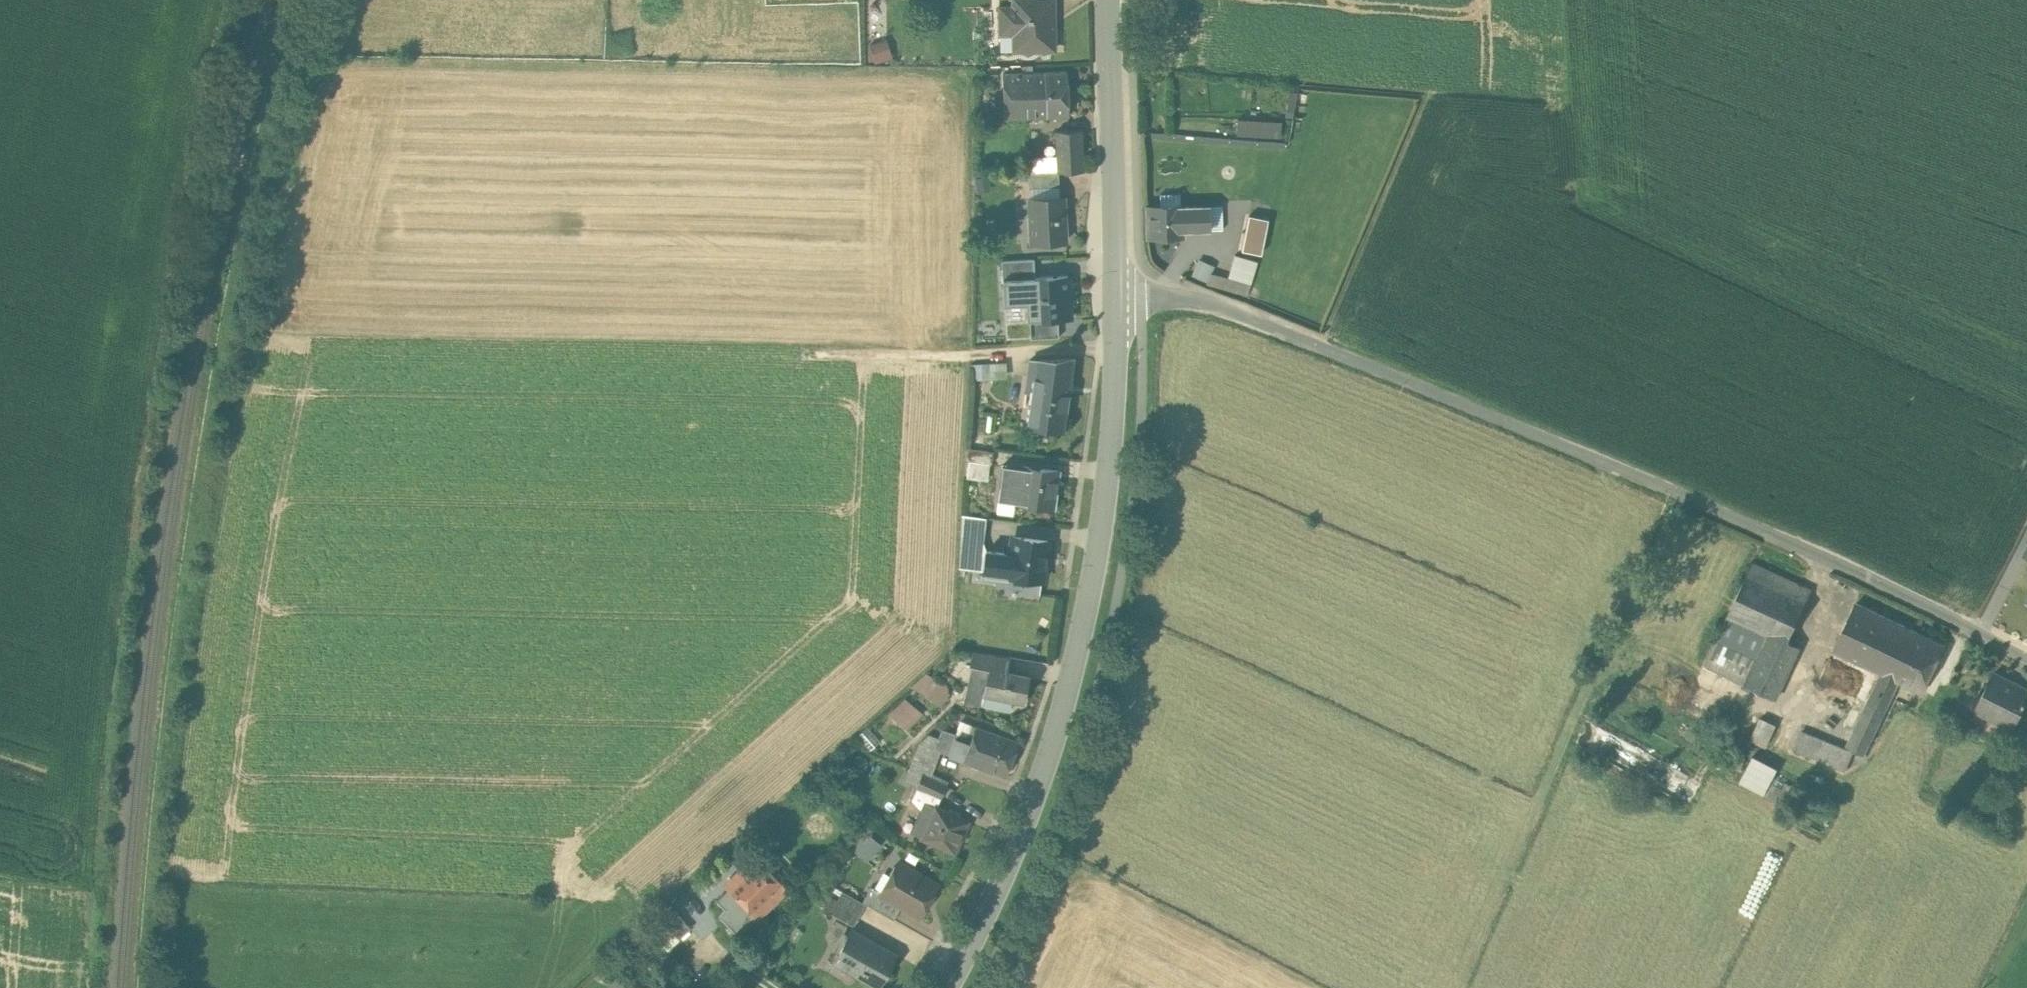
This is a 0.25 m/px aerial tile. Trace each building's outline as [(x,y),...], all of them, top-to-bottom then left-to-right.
[(1064,53),(1063,2),(1039,3),(1039,0),(1014,0),(1014,3),(1004,3),(1005,54),(1064,53)] [(1070,116),(1069,72),(1008,74),(1009,117),(1070,116)] [(1284,118),(1238,115),(1237,132),(1283,135),(1284,118)] [(1086,171),(1085,130),(1061,131),(1062,160),(1041,161),(1041,172),(1086,171)] [(1226,228),(1225,200),(1183,201),(1182,190),(1156,191),(1157,202),(1147,203),(1149,240),(1186,238),(1186,230),(1226,228)] [(1033,242),(1072,242),(1071,192),(1032,193),(1033,242)] [(1268,253),(1276,218),(1246,211),(1238,246),(1268,253)] [(1251,293),(1260,260),(1237,253),(1230,276),(1213,272),(1215,263),(1200,258),(1194,277),(1251,293)] [(1000,281),(1029,280),(1029,260),(1000,261),(1000,281)] [(1076,279),(1029,280),(1030,322),(1077,321),(1076,279)] [(1073,429),(1082,359),(1036,360),(1028,424),(1073,429)] [(1008,361),(993,361),(993,375),(1008,375),(1008,361)] [(969,448),(968,476),(991,477),(992,448),(969,448)] [(1060,512),(1065,471),(1010,465),(1005,505),(1060,512)] [(1052,586),(1057,542),(1011,537),(1009,552),(993,550),(991,573),(1031,578),(1030,584),(1052,586)] [(1811,590),(1753,563),(1728,614),(1786,642),(1788,639),(1811,590)] [(1849,585),(1834,578),(1830,587),(1845,594),(1849,585)] [(1917,633),(1856,603),(1834,650),(1881,672),(1845,746),(1853,750),(1863,755),(1900,681),(1894,678),(1917,633)] [(1786,642),(1728,614),(1716,639),(1756,658),(1744,684),(1775,699),(1801,645),(1788,639),(1786,642)] [(1945,647),(1917,633),(1894,678),(1900,681),(1922,692),(1945,647)] [(1756,658),(1716,639),(1704,665),(1744,684),(1756,658)] [(1032,706),(1037,676),(1011,672),(1013,659),(980,653),(971,704),(1018,713),(1020,704),(1032,706)] [(927,669),(915,686),(942,705),(954,689),(927,669)] [(1995,673),(1977,708),(1997,718),(1996,721),(2012,729),(2026,700),(2026,690),(1995,673)] [(906,696),(891,714),(909,729),(924,711),(906,696)] [(1777,724),(1760,717),(1750,740),(1767,747),(1777,724)] [(947,755),(1007,775),(1019,742),(958,721),(947,755)] [(1845,770),(1853,750),(1802,729),(1794,749),(1845,770)] [(1742,783),(1791,806),(1800,787),(1776,776),(1782,765),(1756,753),(1742,783)] [(921,834),(961,857),(982,820),(942,797),(921,834)] [(870,830),(855,847),(870,859),(885,842),(870,830)] [(879,891),(932,922),(952,887),(899,856),(879,891)] [(787,885),(762,861),(713,910),(738,935),(787,885)] [(837,887),(827,912),(858,924),(868,900),(837,887)] [(839,962),(883,987),(894,987),(910,959),(858,929),(839,962)]
